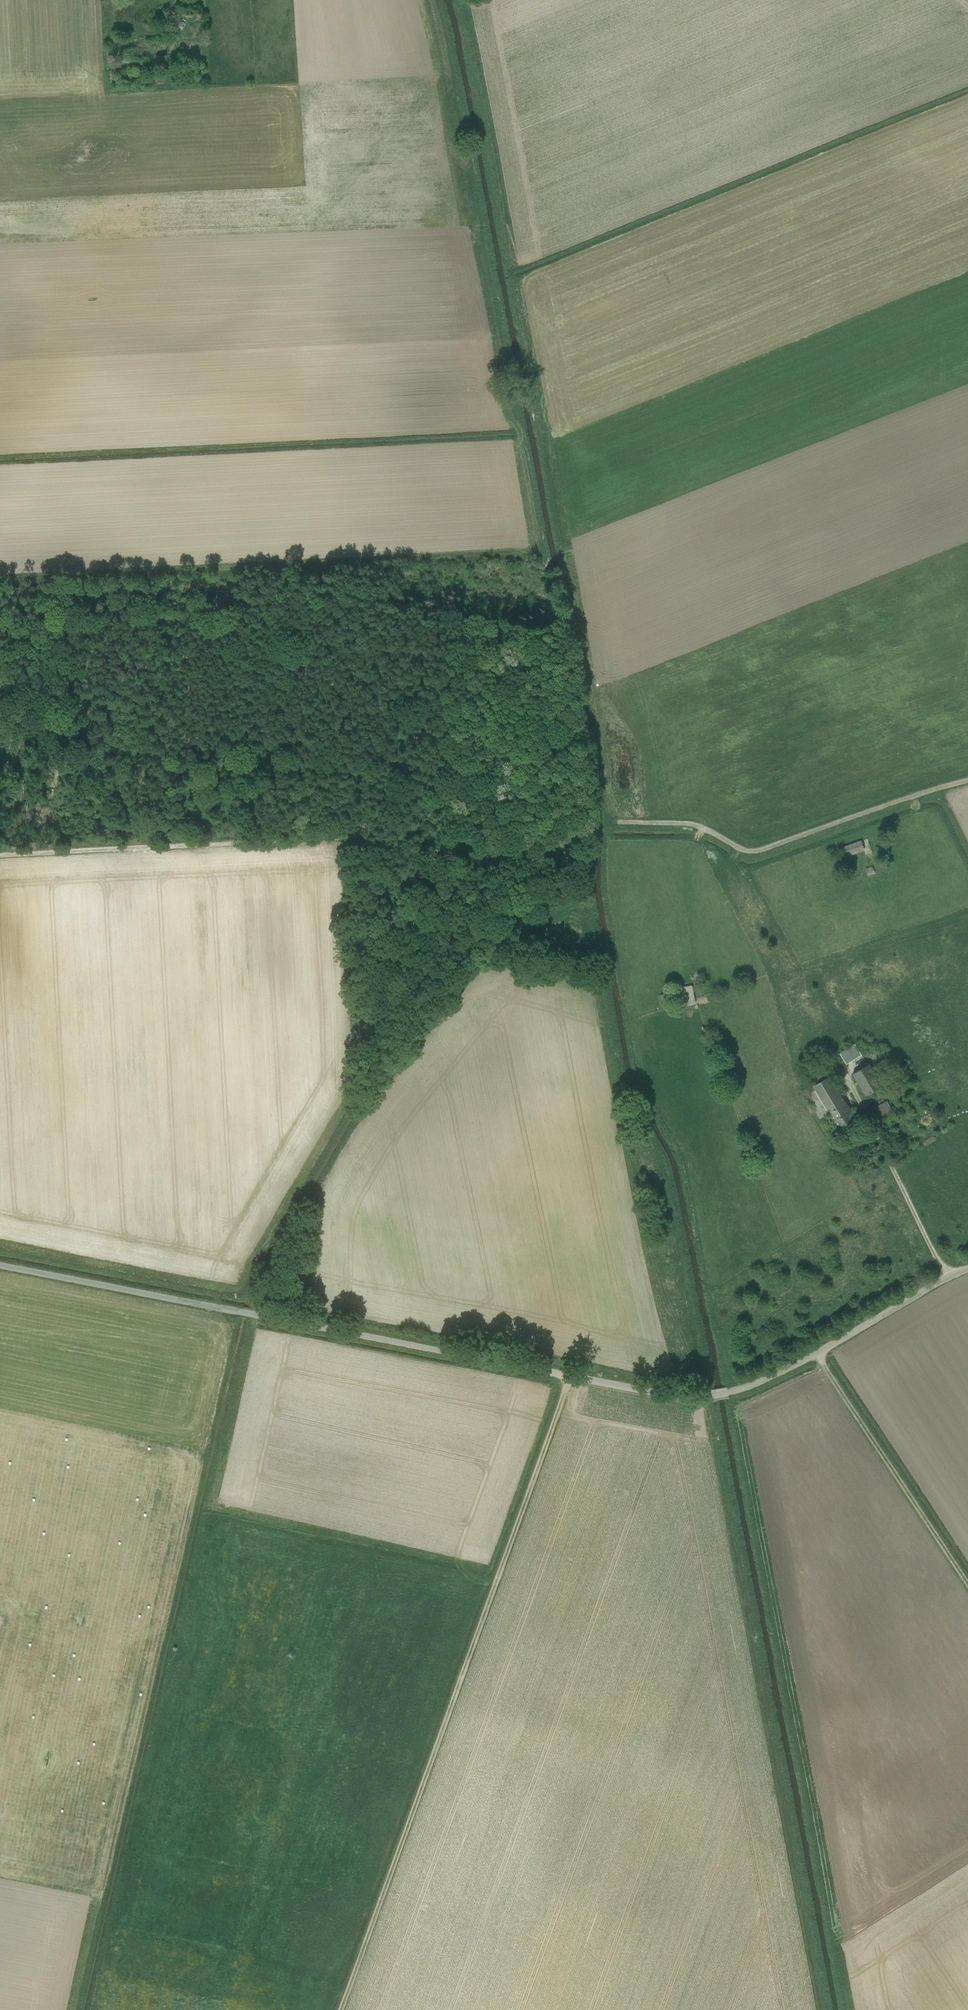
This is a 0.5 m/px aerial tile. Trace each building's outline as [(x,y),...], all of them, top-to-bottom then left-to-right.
[(182,30),(185,24),(179,20),(176,26),(182,30)] [(839,850),(842,860),(862,853),(858,844),(839,850)] [(692,986),(678,990),(685,1011),(699,1007),(692,986)] [(662,996),(666,1009),(675,1006),(670,993),(662,996)] [(855,1045),(840,1054),(847,1065),(862,1056),(855,1045)] [(869,1064),(853,1074),(866,1096),(882,1087),(869,1064)] [(822,1065),(807,1074),(814,1086),(830,1077),(822,1065)] [(830,1077),(814,1086),(820,1096),(835,1087),(830,1077)] [(820,1096),(814,1086),(805,1092),(820,1119),(829,1113),(820,1096)] [(835,1087),(820,1096),(829,1113),(845,1104),(835,1087)] [(875,1105),(879,1112),(891,1104),(887,1098),(875,1105)] [(879,1112),(878,1112),(882,1117),(896,1108),(893,1103),(891,1104),(879,1112)] [(845,1104),(829,1113),(838,1129),(854,1119),(845,1104)]
